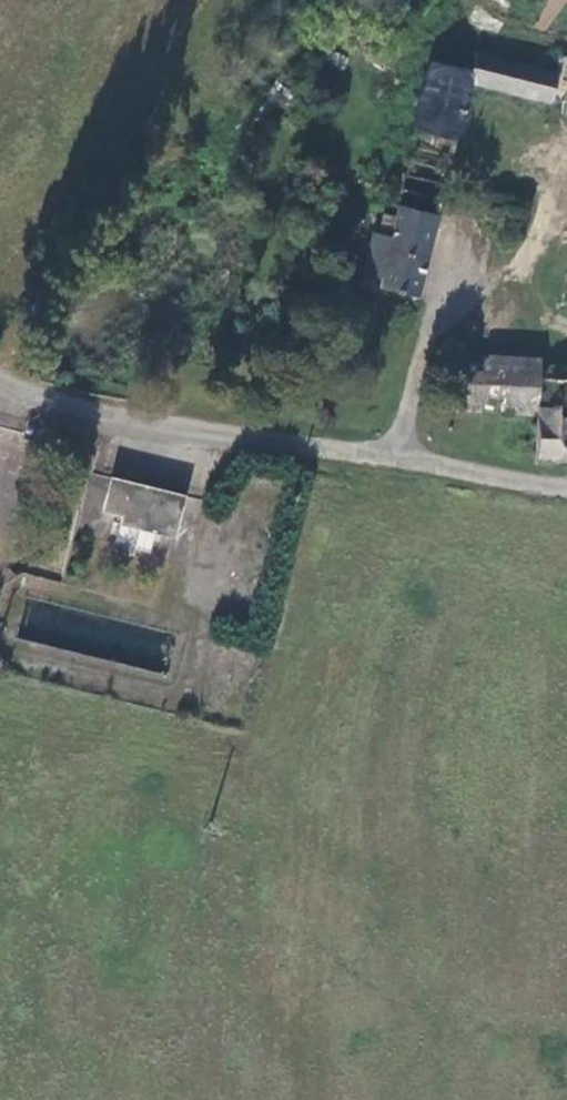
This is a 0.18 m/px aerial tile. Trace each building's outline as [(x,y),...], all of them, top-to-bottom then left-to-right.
[(429,60),(391,203),(395,205),(394,215),(383,214),(379,232),(373,233),(363,271),(382,276),(380,284),(418,295),(473,82),(553,102),(559,77),(566,79),(566,62),(561,61),(559,74),(473,55),(471,68),(429,60)] [(541,414),(544,373),(544,358),(452,357),(449,409),(541,414)] [(544,373),(541,414),(541,456),(566,456),(566,373),(544,373)] [(184,499),(112,480),(106,510),(121,516),(117,540),(150,552),(155,534),(175,539),(184,499)] [(91,566),(98,542),(79,537),(73,562),(91,566)] [(137,560),(129,556),(122,556),(115,560),(111,567),(111,575),(114,582),(121,586),(129,587),(136,583),(141,576),(141,568),(137,560)] [(84,575),(80,572),(75,573),(73,577),(73,581),(76,585),(81,584),(84,580),(84,575)] [(101,583),(97,580),(93,580),(90,583),(91,587),(94,590),(98,590),(101,587),(101,583)]
